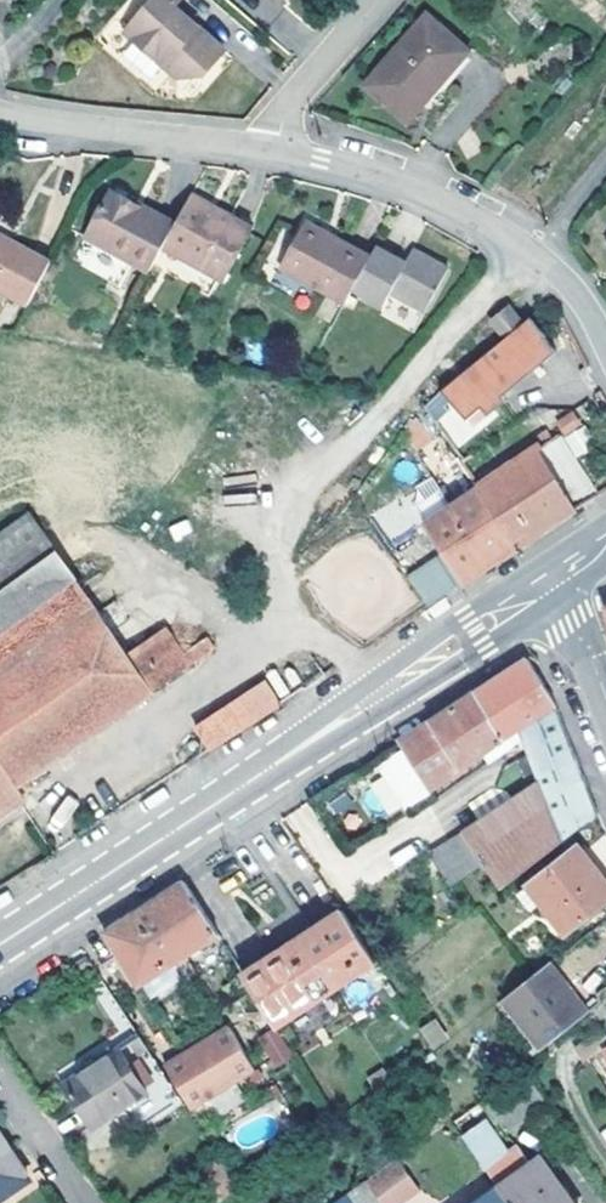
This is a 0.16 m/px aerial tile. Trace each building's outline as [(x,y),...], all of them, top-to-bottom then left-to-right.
[(7,11),(9,0),(0,0),(0,9),(7,11)] [(126,38),(182,84),(203,81),(226,55),(175,11),(184,0),(158,0),(126,38)] [(427,13),(365,84),(406,120),(468,50),(427,13)] [(93,242),(154,276),(168,252),(179,232),(116,198),(93,242)] [(197,199),(195,203),(230,223),(233,218),(197,199)] [(258,232),(233,218),(230,223),(195,203),(179,232),(168,252),(229,285),(258,232)] [(319,289),(349,305),(357,292),(375,260),(312,224),(275,289),(309,307),(319,289)] [(62,261),(0,227),(0,282),(39,303),(62,261)] [(375,260),(357,292),(388,309),(396,295),(431,315),(455,272),(419,251),(412,265),(382,248),(375,260)] [(493,320),(507,338),(523,325),(509,307),(493,320)] [(507,338),(439,394),(448,405),(454,400),(470,419),(475,428),(491,415),(488,411),(504,397),(499,391),(535,361),(540,367),(557,353),(545,339),(547,338),(531,318),(523,325),(507,338)] [(478,485),(519,545),(548,525),(599,491),(561,435),(540,448),(538,445),(478,485)] [(429,603),(501,556),(519,545),(478,485),(457,498),(449,488),(416,509),(444,553),(410,575),(429,603)] [(32,514),(0,536),(0,734),(29,777),(193,662),(184,651),(171,632),(152,646),(132,660),(102,616),(32,514)] [(122,602),(102,616),(132,660),(152,646),(122,602)] [(207,636),(184,651),(193,662),(215,647),(207,636)] [(199,726),(212,747),(325,672),(312,652),(199,726)] [(549,693),(527,658),(472,694),(502,741),(506,739),(513,748),(524,741),(521,732),(557,707),(556,703),(549,693)] [(465,698),(399,741),(430,787),(502,741),(472,694),(465,698)] [(569,736),(557,707),(521,732),(524,741),(539,780),(563,840),(599,812),(569,736)] [(24,798),(28,795),(20,783),(29,777),(0,734),(0,814),(24,798)] [(20,783),(28,795),(37,789),(29,777),(20,783)] [(539,780),(432,850),(452,882),(485,862),(501,888),(563,840),(539,780)] [(517,893),(529,909),(541,901),(565,931),(605,899),(605,883),(577,846),(517,893)] [(141,983),(219,933),(186,881),(161,896),(107,931),(141,983)] [(295,940),(273,953),(242,974),(276,1025),(375,962),(341,910),(313,927),(295,940)] [(295,940),(313,927),(301,910),(262,935),(273,953),(295,940)] [(550,961),(502,998),(540,1047),(586,1011),(550,961)] [(419,1029),(432,1050),(449,1039),(436,1019),(419,1029)] [(177,1098),(130,1024),(59,1069),(95,1126),(128,1107),(138,1122),(177,1098)] [(227,1027),(163,1067),(191,1110),(254,1069),(227,1027)] [(274,1028),(256,1042),(275,1068),(294,1055),(274,1028)] [(548,1102),(527,1071),(481,1104),(503,1133),(548,1102)] [(471,1104),(453,1117),(499,1187),(510,1202),(574,1202),(540,1158),(532,1163),(517,1145),(507,1152),(471,1104)] [(27,1179),(11,1154),(0,1137),(0,1197),(27,1179)] [(398,1158),(366,1181),(382,1202),(395,1202),(418,1186),(398,1158)] [(350,1193),(356,1202),(382,1202),(366,1181),(350,1193)] [(499,1187),(477,1202),(510,1202),(499,1187)] [(335,1202),(356,1202),(350,1193),(335,1202)]
